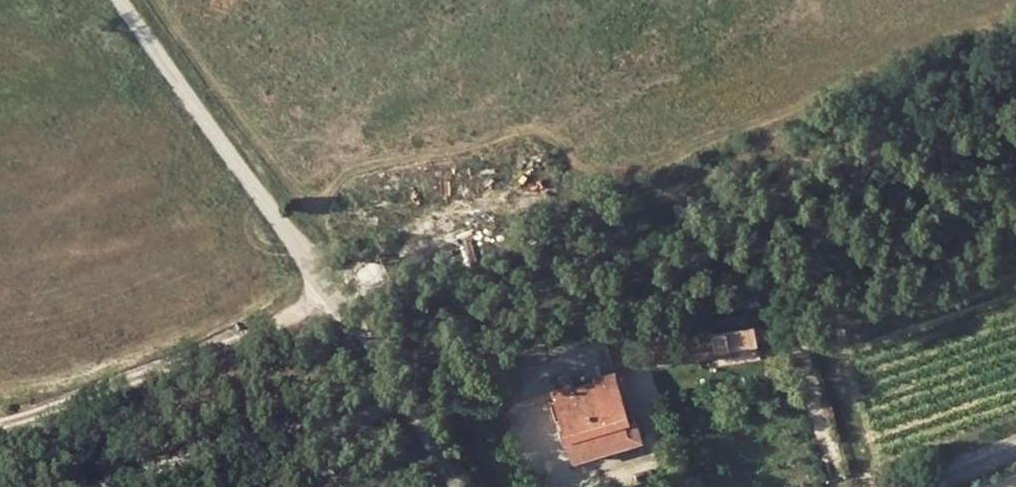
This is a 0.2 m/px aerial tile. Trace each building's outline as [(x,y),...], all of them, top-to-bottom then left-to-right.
[(749,315),(710,320),(712,330),(750,325),(749,315)] [(330,334),(336,330),(330,320),(323,325),(330,334)] [(707,332),(649,335),(647,324),(496,368),(507,409),(552,398),(548,388),(572,381),(575,385),(593,380),(590,376),(614,369),(736,361),(736,346),(707,347),(707,332)] [(755,345),(753,329),(707,332),(707,347),(736,346),(755,345)] [(586,433),(592,453),(642,438),(638,420),(629,421),(614,369),(590,376),(593,380),(575,385),(572,381),(548,388),(552,398),(565,439),(586,433)] [(565,439),(571,459),(592,453),(586,433),(565,439)]
